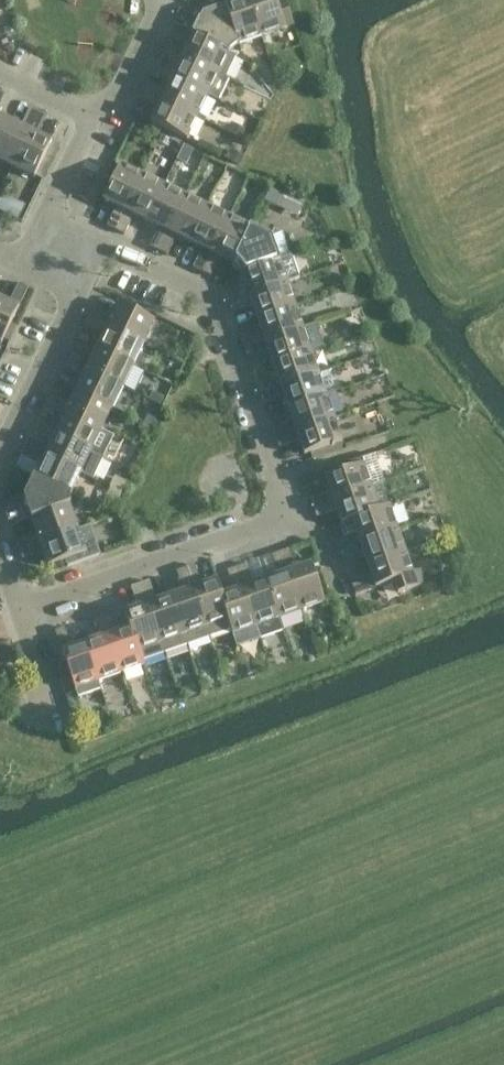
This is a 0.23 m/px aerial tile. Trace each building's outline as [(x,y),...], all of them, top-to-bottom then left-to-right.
[(239,1),(225,6),(239,45),(261,37),(249,0),(239,0),(239,1)] [(261,37),(293,26),(292,26),(294,25),(285,0),(284,0),(276,3),(275,0),(249,0),(261,37)] [(196,29),(192,36),(229,53),(239,45),(225,6),(203,14),(196,11),(193,16),(189,25),(196,29)] [(181,10),(180,13),(177,19),(189,25),(193,16),(181,10)] [(235,57),(229,53),(192,36),(186,49),(179,45),(175,54),(225,78),(235,57)] [(167,39),(163,48),(175,54),(179,45),(167,39)] [(171,62),(175,54),(163,48),(159,56),(171,62)] [(178,65),(172,79),(208,96),(218,101),(228,79),(225,78),(175,54),(171,62),(178,65)] [(198,118),(208,96),(172,79),(165,91),(159,88),(155,97),(161,100),(198,118)] [(146,82),(142,91),(155,97),(159,88),(146,82)] [(142,91),(138,99),(150,105),(155,97),(142,91)] [(161,100),(151,122),(187,140),(198,118),(161,100)] [(39,112),(30,108),(24,121),(32,125),(39,112)] [(39,112),(32,125),(41,129),(47,116),(39,112)] [(8,121),(0,117),(0,138),(8,121)] [(11,168),(29,132),(8,121),(0,138),(0,163),(11,168)] [(244,130),(231,124),(228,131),(240,137),(244,130)] [(29,132),(11,168),(34,179),(51,142),(29,132)] [(243,155),(232,150),(227,159),(239,164),(243,155)] [(102,201),(125,212),(142,175),(120,164),(102,201)] [(125,212),(146,222),(164,186),(142,175),(125,212)] [(146,222),(168,233),(185,196),(164,186),(146,222)] [(283,194),(271,189),(264,202),(276,208),(283,194)] [(18,220),(25,206),(0,194),(0,211),(18,220)] [(185,196),(168,233),(189,243),(207,206),(185,196)] [(189,243),(211,254),(228,217),(207,206),(189,243)] [(107,227),(116,232),(122,218),(114,214),(107,227)] [(211,254),(232,264),(250,227),(228,217),(211,254)] [(122,218),(116,232),(125,236),(131,222),(122,218)] [(241,274),(279,260),(290,257),(282,235),(274,231),(271,238),(250,227),(232,264),(241,274)] [(150,248),(159,252),(165,239),(157,235),(150,248)] [(174,243),(165,239),(159,252),(167,256),(174,243)] [(193,269),(202,273),(208,260),(200,255),(193,269)] [(208,260),(202,273),(210,277),(217,264),(208,260)] [(287,283),(279,260),(241,274),(249,296),(287,283)] [(252,306),(257,319),(295,305),(287,283),(249,296),(249,297),(243,299),(246,308),(252,306)] [(28,289),(19,284),(13,297),(22,301),(28,289)] [(226,295),(229,304),(243,299),(239,290),(226,295)] [(0,299),(0,345),(1,345),(19,308),(0,299)] [(246,308),(243,299),(229,304),(232,313),(246,308)] [(107,327),(143,345),(154,323),(118,305),(107,327)] [(257,319),(265,341),(303,328),(295,305),(257,319)] [(91,309),(87,318),(100,324),(104,316),(91,309)] [(100,324),(87,318),(83,327),(96,333),(100,324)] [(107,327),(96,349),(133,366),(143,345),(107,327)] [(268,351),(273,364),(311,351),(303,328),(265,341),(265,342),(258,345),(261,353),(268,351)] [(255,336),(242,341),(245,349),(258,345),(255,336)] [(258,345),(245,349),(248,358),(261,353),(258,345)] [(86,370),(122,388),(133,366),(96,349),(86,370)] [(274,389),(281,387),(319,373),(311,351),(273,364),(278,379),(271,381),(274,389)] [(70,353),(66,361),(79,368),(84,359),(70,353)] [(66,361),(62,370),(75,376),(79,368),(66,361)] [(122,388),(86,370),(76,392),(112,410),(122,388)] [(284,396),(289,409),(327,396),(319,373),(281,387),(274,389),(277,399),(284,396)] [(257,386),(260,394),(274,389),(271,381),(257,386)] [(277,399),(274,389),(260,394),(264,403),(277,399)] [(112,410),(76,392),(65,414),(102,431),(112,410)] [(164,398),(152,392),(149,400),(161,406),(164,398)] [(50,395),(46,404),(59,410),(63,402),(50,395)] [(290,434),(297,432),(335,419),(327,396),(289,409),(294,424),(287,426),(290,434)] [(59,410),(46,404),(41,412),(54,419),(59,410)] [(65,414),(59,410),(54,419),(61,422),(55,435),(103,459),(114,437),(102,431),(65,414)] [(297,432),(290,434),(293,443),(300,441),(305,455),(343,442),(335,419),(297,432)] [(273,431),(276,439),(290,434),(287,426),(273,431)] [(293,443),(290,434),(276,439),(279,448),(293,443)] [(55,435),(48,448),(42,445),(38,454),(81,474),(93,480),(103,459),(55,435)] [(29,439),(25,447),(38,454),(42,445),(29,439)] [(25,447),(21,456),(34,462),(38,454),(25,447)] [(34,478),(71,496),(81,474),(38,454),(34,462),(40,465),(34,478)] [(372,488),(380,485),(385,483),(375,454),(346,465),(348,471),(326,479),(331,493),(324,495),(327,504),(372,488)] [(23,500),(25,505),(19,508),(22,517),(29,514),(31,522),(70,508),(71,496),(34,478),(23,500)] [(342,525),(352,522),(351,520),(380,510),(380,509),(388,506),(380,485),(372,488),(327,504),(330,513),(337,511),(342,525)] [(327,504),(324,495),(311,500),(314,508),(327,504)] [(314,508),(317,518),(330,513),(327,504),(314,508)] [(352,545),(398,529),(389,506),(388,506),(380,509),(380,510),(351,520),(352,522),(357,535),(350,538),(352,545)] [(22,517),(19,508),(6,512),(9,522),(22,517)] [(70,508),(31,522),(39,544),(78,531),(70,508)] [(78,531),(39,544),(33,547),(36,556),(43,553),(48,568),(66,561),(69,567),(102,555),(91,526),(78,531)] [(367,565),(406,552),(398,529),(352,545),(356,554),(363,552),(367,565)] [(29,538),(16,542),(20,551),(33,547),(29,538)] [(336,542),(339,550),(352,545),(350,538),(336,542)] [(356,554),(352,545),(339,550),(342,559),(356,554)] [(33,547),(20,551),(23,560),(36,556),(33,547)] [(294,563),(290,549),(281,552),(286,566),(294,563)] [(286,566),(281,552),(272,555),(277,569),(286,566)] [(367,565),(372,579),(365,582),(369,591),(376,589),(394,582),(398,595),(426,585),(421,571),(413,573),(406,552),(367,565)] [(250,578),(245,565),(236,568),(241,582),(250,578)] [(302,611),(325,603),(311,565),(288,573),(302,611)] [(199,579),(195,566),(186,569),(191,582),(199,579)] [(279,576),(266,581),(279,619),(302,611),(288,573),(286,566),(277,569),(279,576)] [(236,568),(227,571),(232,585),(241,582),(236,568)] [(191,582),(186,569),(177,572),(182,585),(191,582)] [(283,631),(279,619),(266,581),(252,585),(250,578),(241,582),(243,588),(256,627),(260,638),(283,631)] [(150,581),(141,584),(145,598),(154,595),(150,581)] [(220,596),(222,596),(216,581),(193,589),(206,628),(228,621),(229,620),(220,596)] [(170,597),(184,636),(206,628),(193,589),(191,582),(182,585),(184,592),(170,597)] [(234,591),(222,596),(220,596),(229,620),(228,621),(233,635),(256,627),(243,588),(241,582),(232,585),(234,591)] [(365,582),(352,586),(355,596),(369,591),(365,582)] [(136,601),(145,598),(141,584),(132,587),(136,601)] [(148,605),(161,644),(184,636),(170,597),(148,605)] [(161,644),(148,605),(145,598),(136,601),(139,608),(124,613),(129,628),(130,627),(139,651),(161,644)] [(114,626),(110,613),(100,616),(105,629),(114,626)] [(100,616),(91,619),(96,632),(105,629),(100,616)] [(130,627),(129,628),(108,635),(121,674),(145,666),(139,651),(130,627)] [(55,631),(59,645),(69,642),(64,628),(55,631)] [(99,682),(121,674),(108,635),(85,643),(99,682)] [(11,641),(0,645),(0,653),(1,655),(14,650),(11,641)] [(73,684),(75,690),(78,698),(101,690),(99,682),(85,643),(76,646),(75,643),(69,642),(59,645),(62,652),(70,677),(73,684)] [(14,650),(1,655),(4,664),(17,659),(14,650)] [(62,687),(73,684),(70,677),(60,680),(62,687)]
